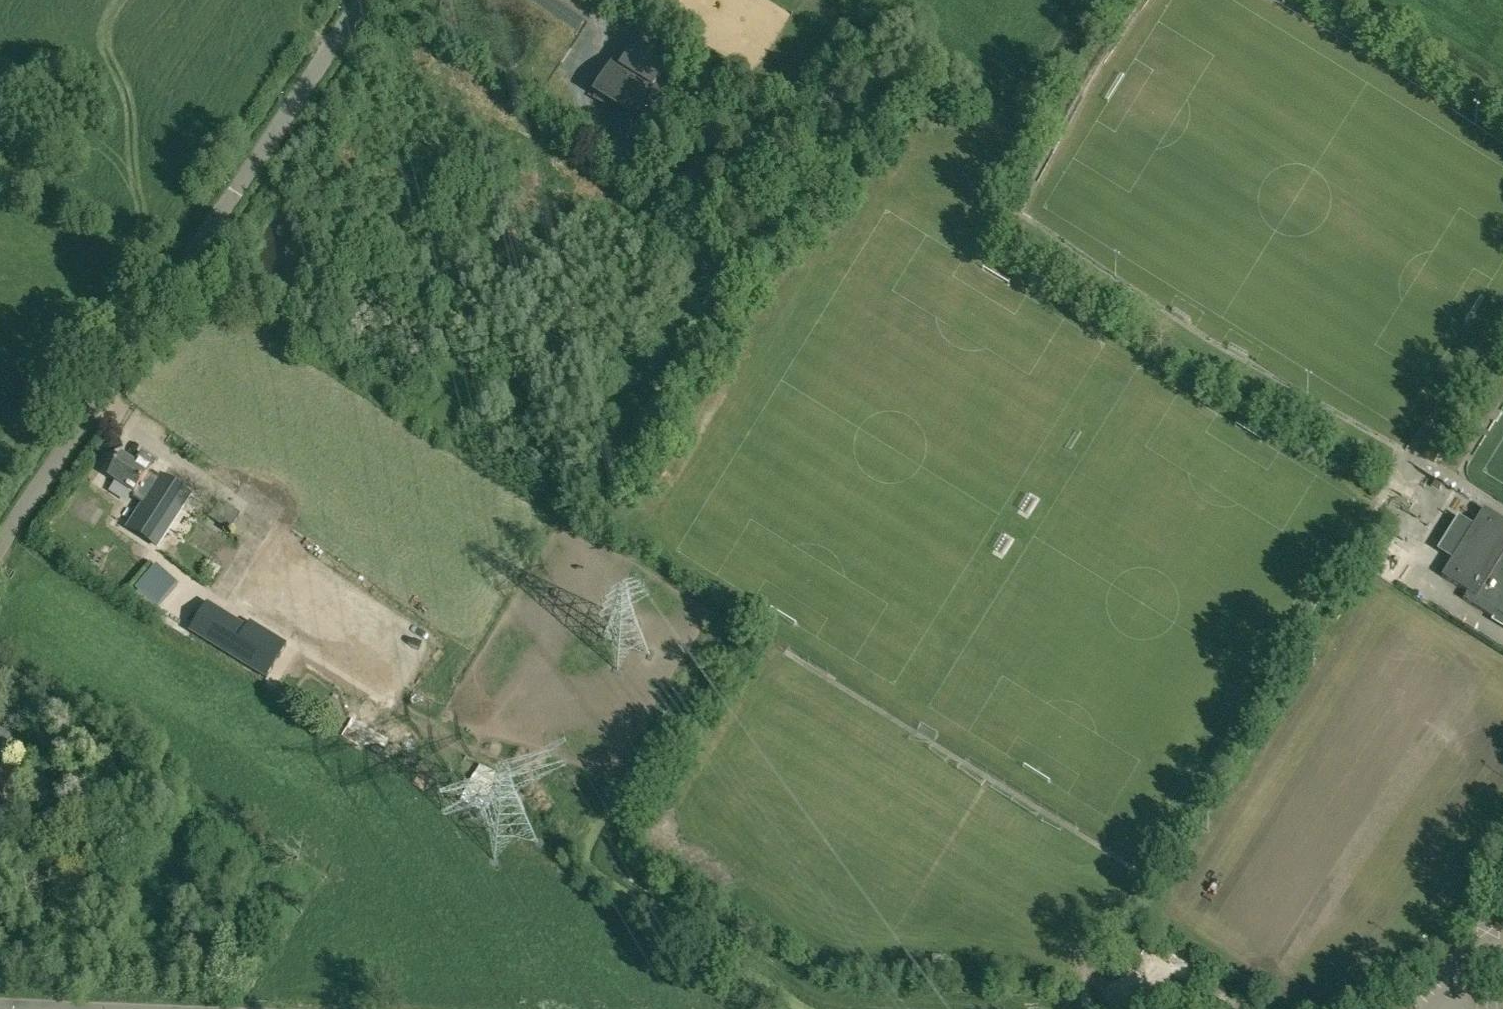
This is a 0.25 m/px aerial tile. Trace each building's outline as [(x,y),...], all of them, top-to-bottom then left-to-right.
[(623,67),(624,68),(654,87),(656,84),(677,49),(666,42),(658,55),(650,50),(658,37),(646,29),(623,67)] [(654,87),(624,68),(620,74),(611,69),(598,90),(638,114),(645,102),(653,106),(665,94),(656,84),(654,87)] [(109,477),(136,495),(128,507),(170,534),(193,499),(176,487),(176,486),(176,484),(175,483),(175,481),(173,480),(172,479),(170,479),(168,479),(166,480),(164,482),(150,473),(153,468),(154,467),(154,465),(154,463),(153,461),(152,460),(151,459),(150,459),(148,459),(147,459),(145,460),(144,461),(138,458),(135,464),(123,456),(109,477)] [(1484,509),(1460,548),(1442,577),(1468,593),(1463,600),(1494,619),(1498,611),(1502,613),(1502,521),(1484,509)] [(156,567),(139,587),(170,614),(187,595),(156,567)] [(206,603),(188,631),(231,657),(267,680),(288,647),(251,624),(248,629),(206,603)] [(12,734),(3,728),(3,727),(0,725),(0,753),(12,734)] [(27,779),(5,766),(0,774),(0,807),(7,811),(27,779)]
